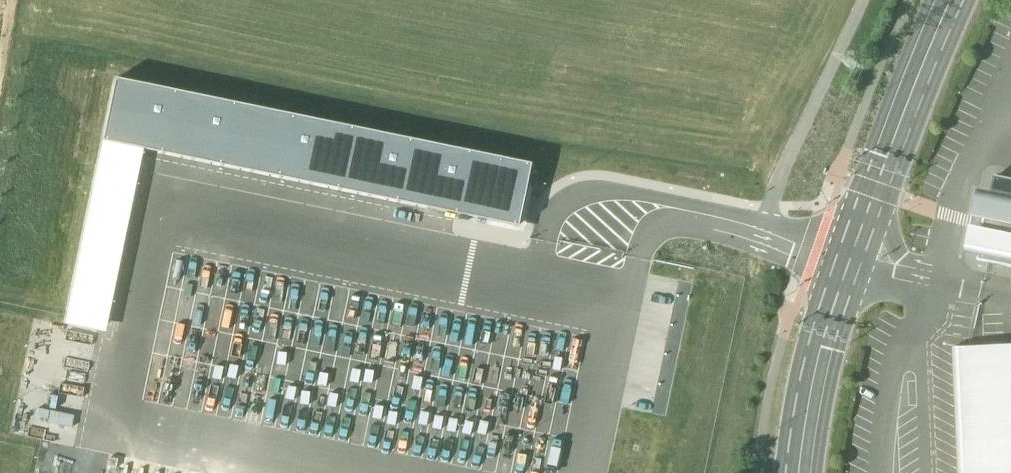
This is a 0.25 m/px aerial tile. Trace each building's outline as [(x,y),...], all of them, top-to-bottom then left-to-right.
[(531,165),(116,79),(103,142),(134,148),(517,227),(531,165)] [(134,148),(103,142),(66,325),(97,332),(134,148)] [(980,194),(975,218),(986,221),(984,230),(973,227),(968,252),(979,254),(978,261),(1010,267),(1010,200),(980,194)] [(1007,347),(1007,346),(953,348),(959,472),(1010,472),(1010,346),(1007,347)]
